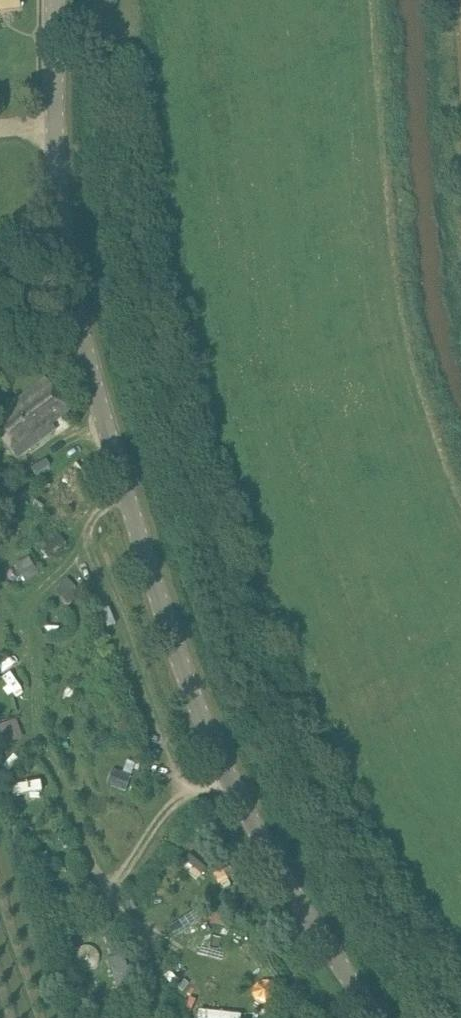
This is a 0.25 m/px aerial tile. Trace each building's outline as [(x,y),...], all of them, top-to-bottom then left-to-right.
[(21,8),(20,0),(0,0),(0,10),(21,8)] [(30,390),(0,412),(0,434),(17,457),(56,428),(52,423),(70,410),(46,378),(30,390)] [(68,579),(57,589),(70,603),(81,593),(68,579)] [(0,677),(0,698),(13,697),(12,677),(0,677)] [(1,745),(23,737),(17,720),(0,726),(0,744),(1,745)] [(118,771),(113,786),(126,790),(131,776),(118,771)] [(41,782),(13,787),(15,796),(43,791),(41,782)] [(228,925),(229,914),(213,913),(212,924),(228,925)] [(205,925),(182,928),(183,937),(206,935),(205,925)] [(91,944),(75,951),(84,972),(101,965),(91,944)] [(255,1004),(277,1001),(274,979),(253,982),(255,1004)]
